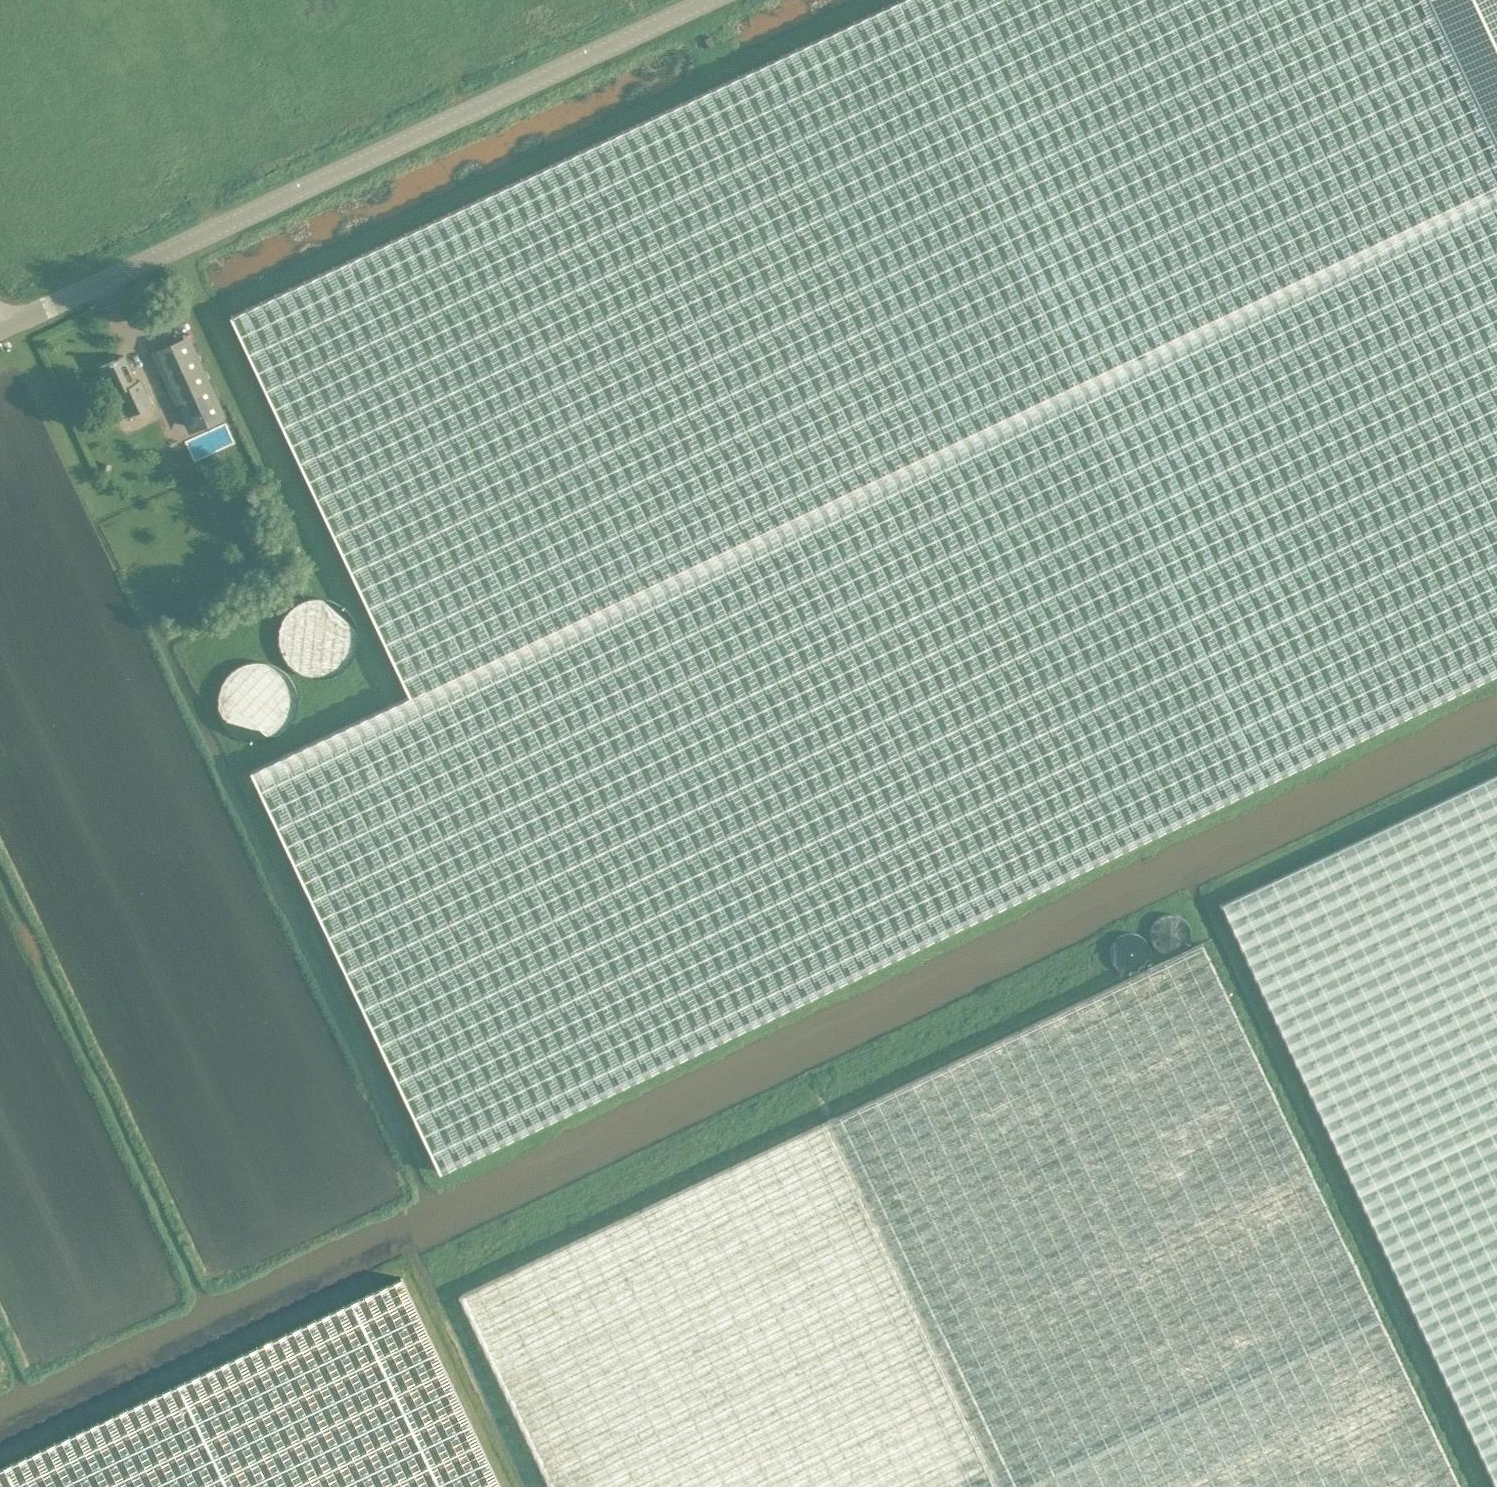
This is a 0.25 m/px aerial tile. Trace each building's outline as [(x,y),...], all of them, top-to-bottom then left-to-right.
[(743,42),(1112,821),(1496,643),(1496,0),(1467,0),(1439,13),(1433,0),(834,0),(743,42)] [(710,40),(715,37),(711,28),(705,31),(710,40)] [(743,42),(221,288),(401,668),(241,743),(430,1143),(1112,821),(743,42)] [(188,330),(157,345),(190,418),(221,403),(188,330)] [(137,373),(130,358),(125,347),(101,358),(114,385),(118,383),(129,407),(152,396),(141,372),(137,373)] [(1381,1310),(1204,936),(461,1289),(555,1486),(1465,1486),(1381,1310)] [(1359,1185),(1496,1477),(1496,1119),(1359,1185)] [(396,1280),(0,1467),(0,1486),(494,1486),(396,1280)]
